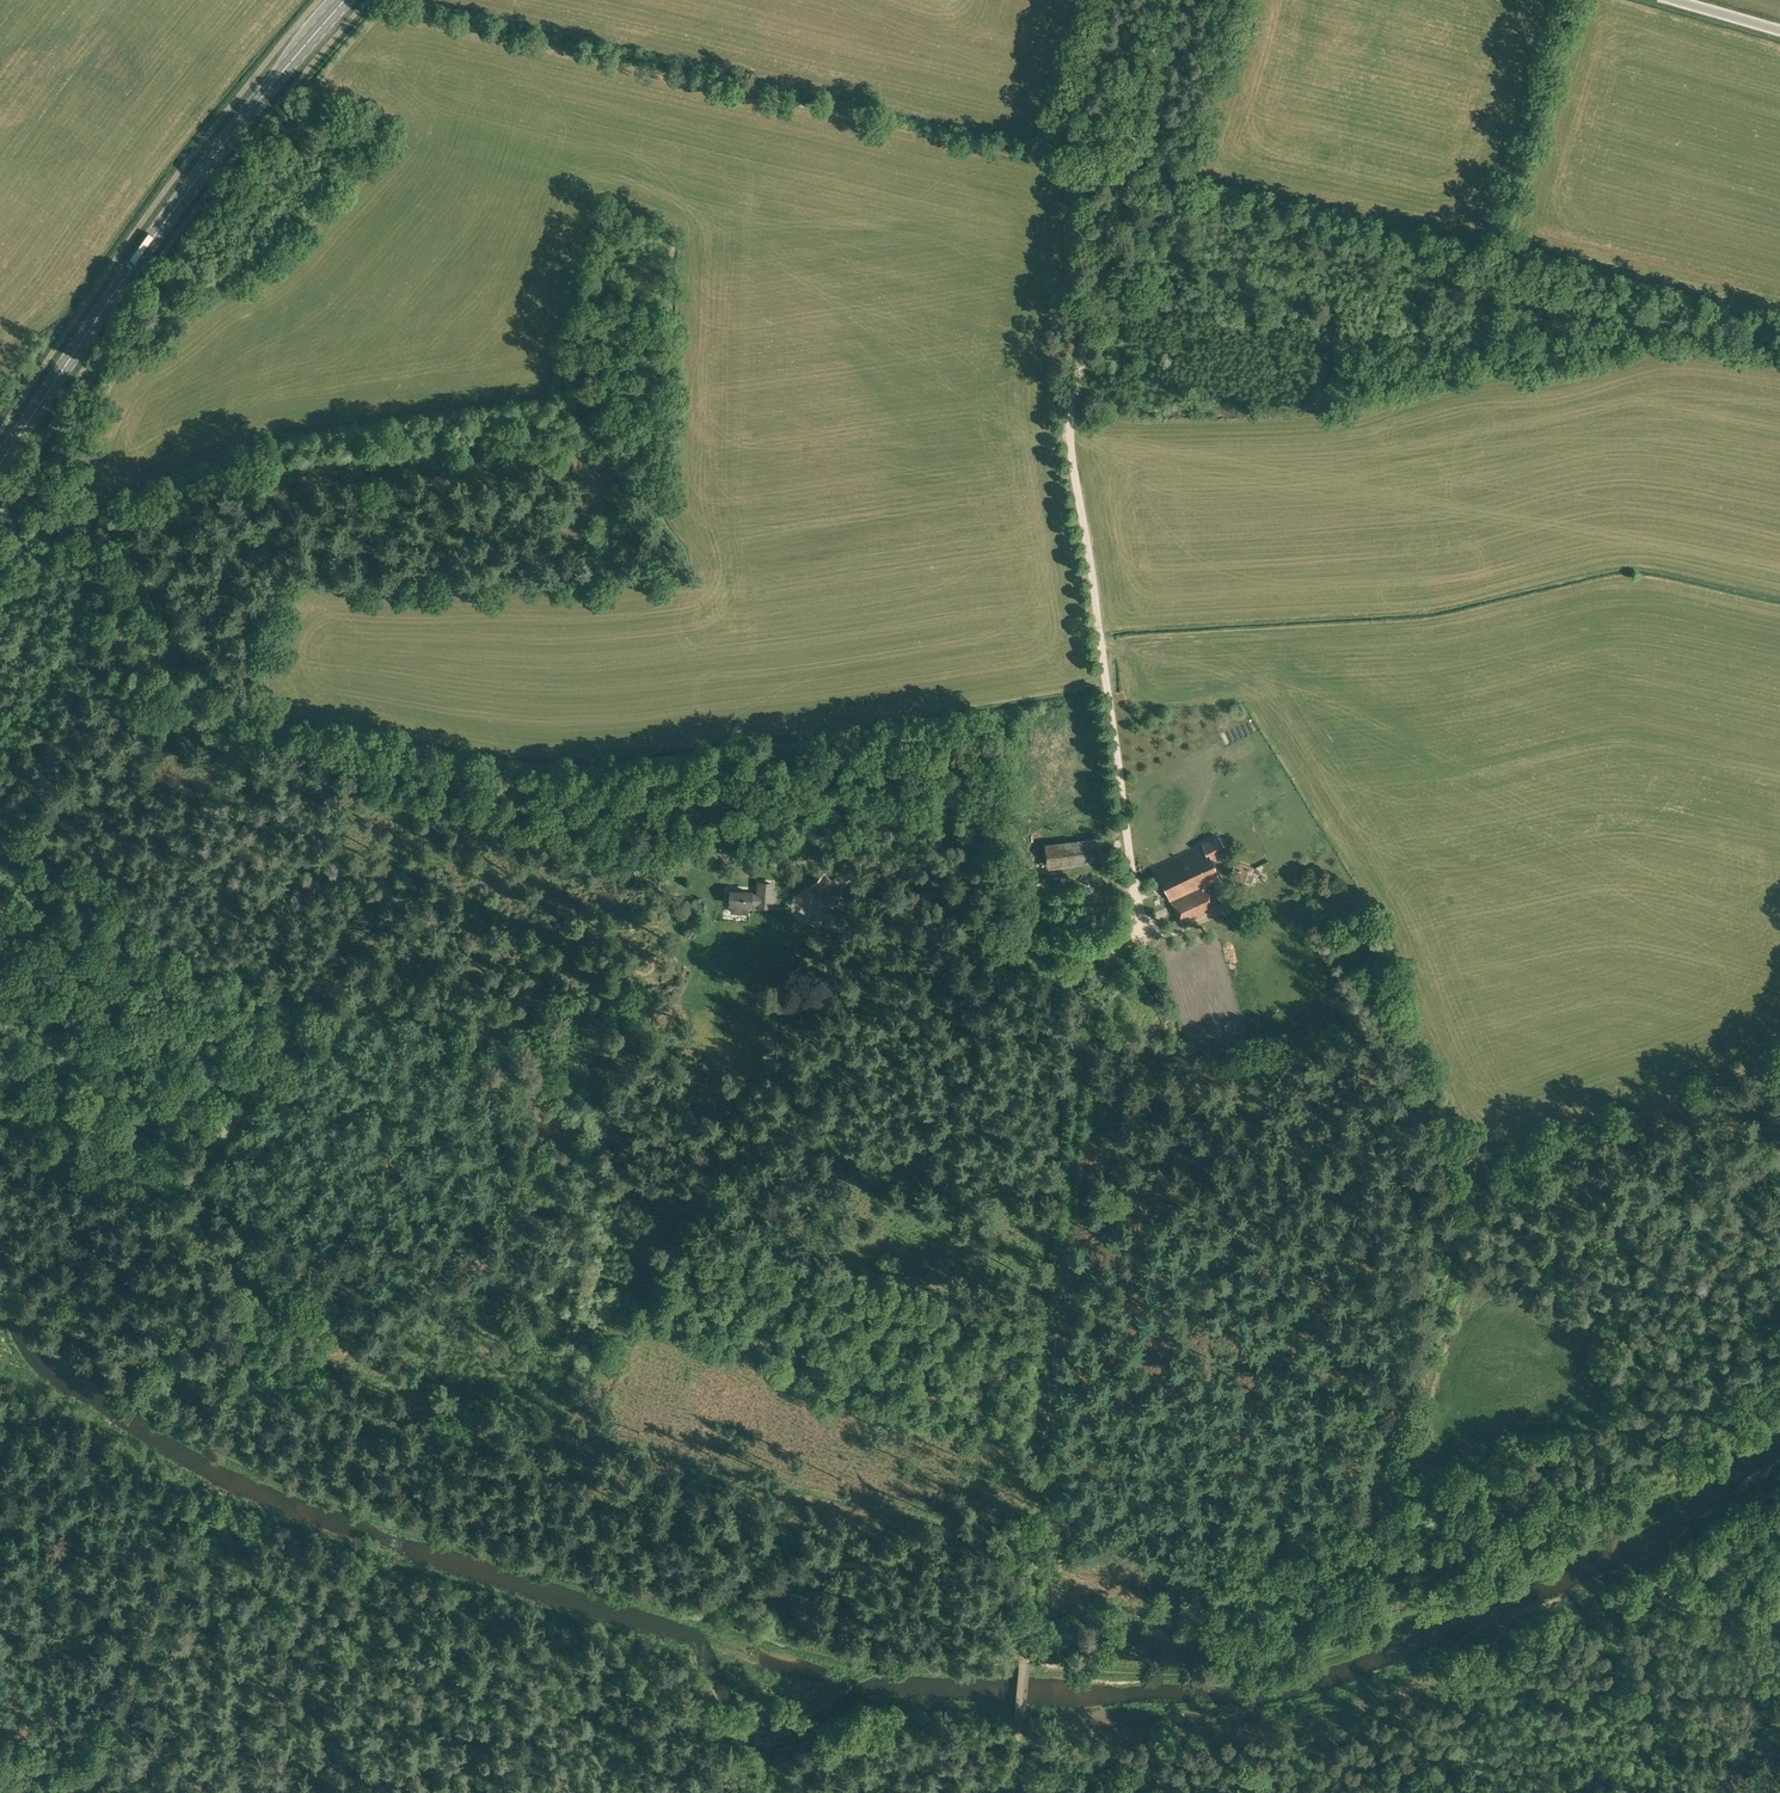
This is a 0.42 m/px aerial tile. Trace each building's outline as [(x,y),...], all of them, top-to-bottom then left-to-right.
[(345,7),(350,11),(357,2),(355,0),(351,0),(345,7)] [(1203,848),(1156,869),(1181,924),(1217,907),(1207,884),(1219,879),(1216,872),(1210,858),(1225,850),(1219,836),(1201,845),(1203,848)] [(1253,868),(1235,861),(1229,877),(1247,883),(1253,868)] [(824,874),(812,886),(818,892),(825,884),(836,895),(841,891),(824,874)] [(728,891),(727,901),(730,901),(730,904),(732,904),(732,912),(747,912),(747,905),(770,906),(771,901),(773,901),(774,893),(771,893),(772,883),(759,882),(758,895),(750,895),(750,892),(728,891)]
